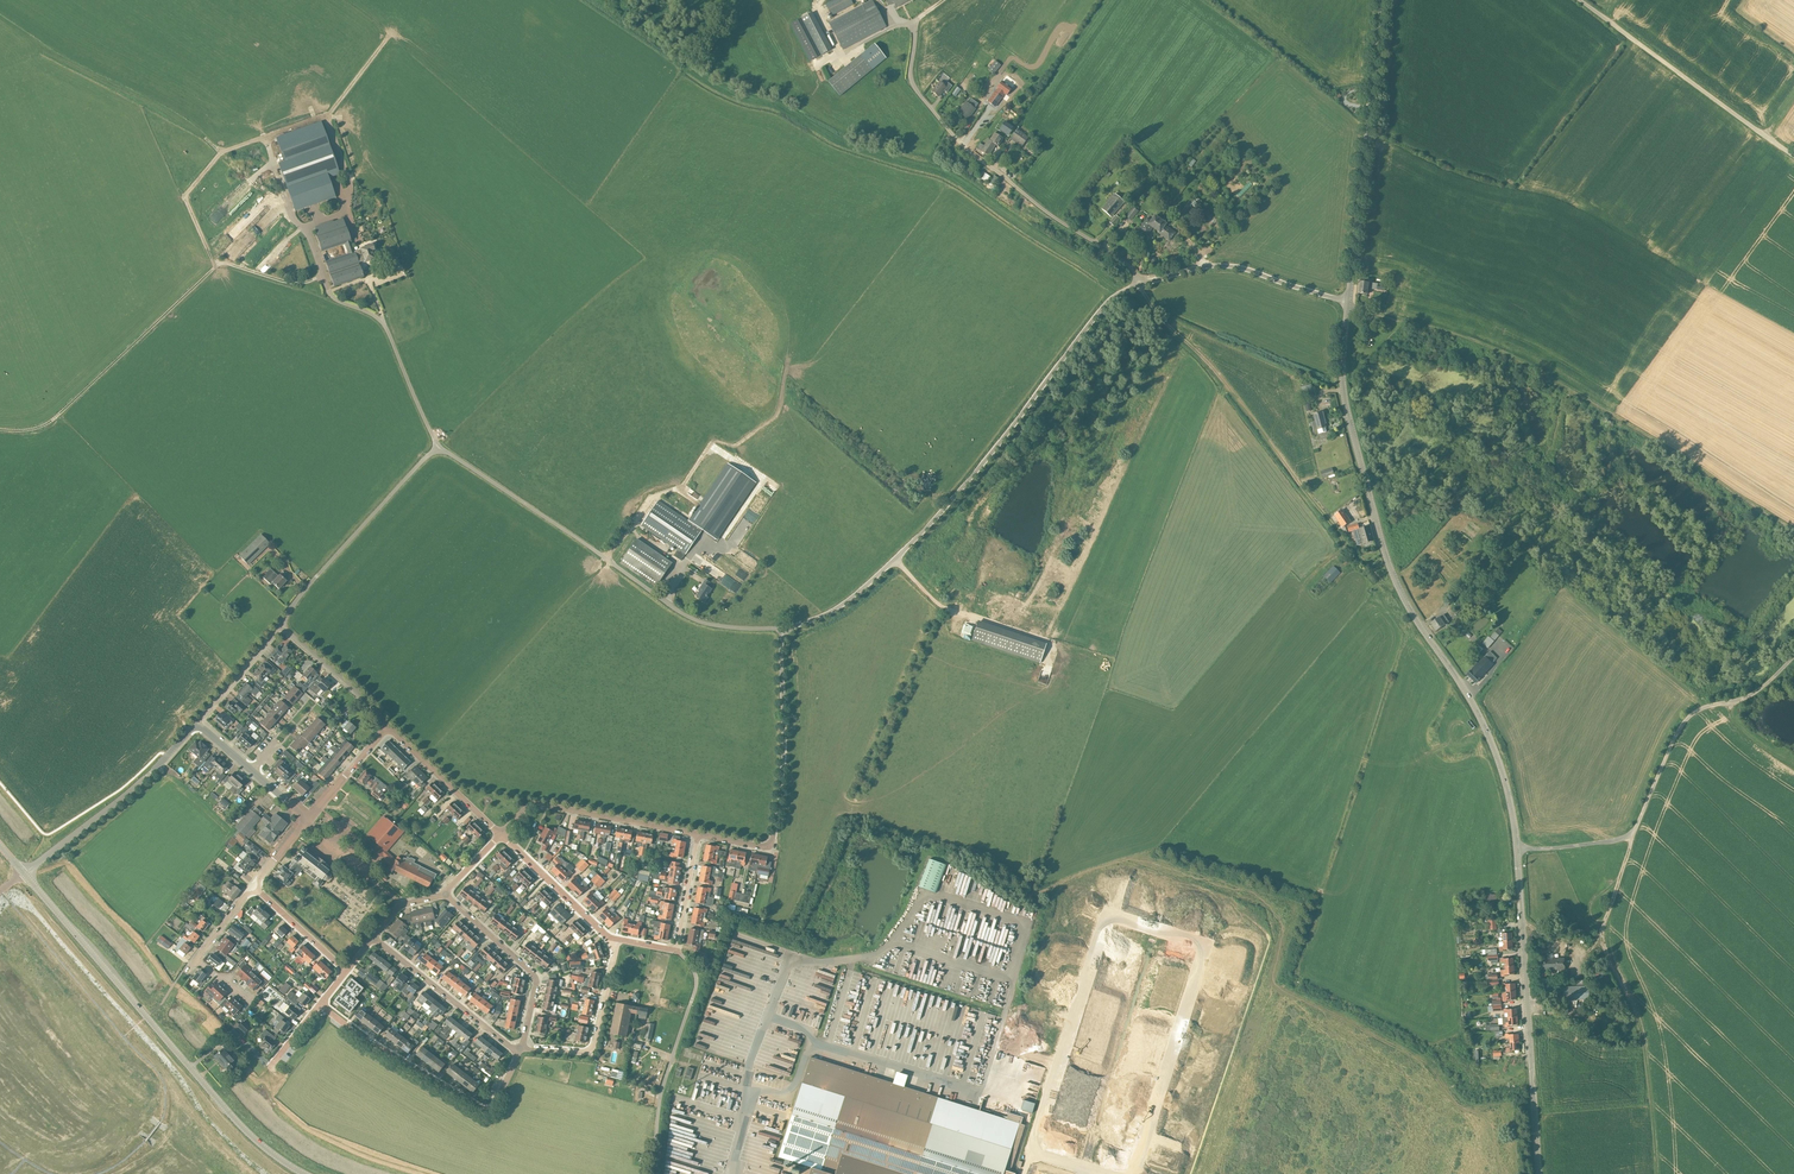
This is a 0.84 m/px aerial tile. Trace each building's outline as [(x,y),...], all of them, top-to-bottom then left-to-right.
[(854,4),(852,0),(834,0),(826,4),(832,16),(854,4)] [(887,27),(873,0),(872,0),(829,23),(843,50),(887,27)] [(812,13),(790,25),(810,61),(832,50),(812,13)] [(872,69),(886,58),(875,44),(829,82),(840,96),(872,69)] [(987,65),(990,68),(991,67),(995,61),(993,59),(987,65)] [(989,69),(994,74),(996,71),(994,69),(998,63),(995,61),(991,67),(990,68),(989,69)] [(988,101),(995,106),(1005,93),(1007,95),(1012,88),(1002,81),(998,88),(988,101)] [(953,86),(947,82),(944,85),(940,82),(933,91),(939,97),(944,90),(947,93),(953,86)] [(972,99),(968,103),(966,102),(959,113),(968,119),(972,113),(973,113),(976,109),(975,108),(978,104),(972,99)] [(1014,128),(1005,122),(999,129),(1008,136),(1014,128)] [(340,174),(321,123),(277,139),(285,161),(279,163),(296,211),(335,197),(329,178),(340,174)] [(1017,129),(1012,137),(1023,145),(1028,138),(1017,129)] [(998,146),(1003,138),(995,133),(990,141),(989,140),(985,146),(980,143),(976,148),(981,151),(982,152),(989,156),(996,145),(998,146)] [(975,174),(969,169),(966,173),(972,178),(975,174)] [(979,176),(987,182),(991,177),(983,171),(979,176)] [(994,175),(989,182),(993,184),(998,177),(994,175)] [(1111,217),(1124,202),(1115,194),(1102,209),(1111,217)] [(1131,221),(1138,211),(1133,207),(1126,217),(1131,221)] [(1183,221),(1190,210),(1186,207),(1178,217),(1183,221)] [(1113,226),(1119,219),(1116,215),(1110,223),(1113,226)] [(1165,224),(1155,216),(1151,221),(1147,218),(1139,230),(1147,236),(1153,228),(1159,232),(1159,233),(1170,241),(1176,233),(1165,225),(1165,224),(1166,224),(1165,223),(1165,224)] [(354,252),(355,252),(343,219),(332,222),(332,221),(315,227),(318,236),(316,236),(334,287),(364,277),(359,263),(356,253),(355,253),(354,252)] [(356,253),(359,263),(364,261),(365,262),(375,259),(373,254),(375,254),(374,250),(372,245),(360,249),(360,250),(355,252),(354,252),(355,253),(356,253)] [(1371,289),(1377,290),(1378,284),(1372,284),(1373,280),(1366,279),(1365,283),(1361,282),(1359,293),(1368,294),(1369,286),(1371,287),(1371,289)] [(1313,389),(1312,384),(1300,387),(1301,392),(1308,390),(1310,396),(1314,395),(1312,389),(1313,389)] [(1327,431),(1326,427),(1325,423),(1326,423),(1323,412),(1314,415),(1316,421),(1311,422),(1314,431),(1318,430),(1319,433),(1327,431)] [(696,515),(690,523),(702,531),(717,541),(724,530),(755,484),(729,466),(696,515)] [(1335,477),(1335,474),(1332,468),(1321,472),(1323,478),(1328,476),(1329,478),(1330,478),(1335,477)] [(658,501),(641,525),(678,550),(674,555),(681,561),(702,531),(690,523),(658,501)] [(1343,528),(1344,527),(1352,522),(1343,509),(1334,516),(1343,528)] [(1375,541),(1370,526),(1353,531),(1355,539),(1356,539),(1357,545),(1363,544),(1375,541)] [(248,565),(270,544),(261,535),(239,556),(248,565)] [(656,588),(673,563),(637,539),(620,563),(656,588)] [(1316,596),(1330,583),(1340,573),(1334,566),(1327,573),(1323,576),(1324,577),(1310,590),(1316,596)] [(279,576),(270,568),(262,577),(271,585),(272,583),(279,589),(286,581),(280,575),(279,576)] [(705,602),(708,597),(707,596),(712,589),(710,587),(712,584),(706,580),(699,590),(700,591),(697,596),(705,602)] [(1444,614),(1431,623),(1436,631),(1450,622),(1444,614)] [(1045,648),(978,625),(979,623),(978,623),(972,640),(1040,663),(1045,647),(1045,648)] [(1482,644),(1488,649),(1503,632),(1498,628),(1495,632),(1490,637),(1489,636),(1482,644)] [(1483,649),(1478,644),(1473,650),(1478,655),(1483,649)] [(292,651),(285,646),(280,652),(275,648),(268,657),(275,662),(277,660),(282,663),(292,651)] [(1490,651),(1485,656),(1492,663),(1497,658),(1490,651)] [(1484,656),(1466,674),(1476,683),(1494,665),(1492,663),(1485,656),(1484,656)] [(258,669),(266,676),(268,673),(271,675),(276,670),(270,664),(267,668),(262,664),(258,669)] [(285,675),(290,669),(286,666),(281,672),(285,675)] [(299,682),(296,685),(304,692),(308,688),(313,682),(310,680),(316,673),(316,672),(310,667),(302,675),(308,680),(304,684),(303,683),(302,684),(299,682)] [(266,676),(258,669),(253,675),(258,679),(254,683),(260,688),(265,682),(262,680),(266,676)] [(324,678),(318,685),(315,682),(309,689),(316,695),(321,690),(324,692),(331,685),(324,678)] [(246,683),(241,688),(248,694),(250,692),(255,696),(260,691),(255,686),(252,689),(246,683)] [(289,692),(298,699),(303,693),(294,686),(295,686),(292,683),(290,685),(292,688),(289,692)] [(248,694),(241,688),(237,693),(244,699),(241,702),(246,706),(251,700),(246,696),(248,694)] [(298,699),(289,692),(286,695),(283,693),(281,695),(293,705),(298,699)] [(238,703),(236,706),(230,701),(225,707),(233,714),(236,711),(239,714),(244,708),(238,703)] [(275,704),(284,712),(288,708),(280,701),(278,704),(276,703),(275,704)] [(280,717),(284,712),(275,704),(274,706),(275,707),(272,710),(280,717)] [(333,715),(326,709),(322,713),(329,720),(333,715)] [(276,721),(280,717),(272,710),(270,713),(268,712),(267,713),(276,721)] [(267,717),(264,719),(272,726),(276,721),(267,713),(265,715),(267,717)] [(225,718),(219,714),(214,719),(223,727),(228,721),(231,724),(234,721),(228,715),(225,718)] [(313,722),(323,731),(324,729),(322,728),(325,725),(317,718),(313,722)] [(268,731),(272,726),(264,719),(262,722),(260,721),(259,723),(268,731)] [(323,731),(313,722),(309,727),(317,734),(320,731),(322,732),(322,731),(323,731)] [(350,734),(355,728),(349,722),(344,729),(350,734)] [(238,740),(243,744),(250,736),(245,732),(248,728),(246,726),(240,733),(242,735),(238,740)] [(305,732),(315,740),(316,739),(314,737),(317,734),(309,727),(308,728),(305,732)] [(315,740),(305,732),(301,736),(309,743),(311,740),(313,742),(315,740)] [(312,746),(309,743),(301,736),(300,735),(295,741),(303,748),(306,745),(310,748),(312,746)] [(250,736),(243,744),(248,748),(252,744),(255,746),(261,739),(258,737),(255,740),(250,736)] [(340,745),(349,753),(354,747),(348,742),(345,740),(346,739),(342,736),(340,738),(344,741),(340,745)] [(386,755),(394,746),(389,740),(380,749),(386,755)] [(300,752),(303,748),(295,741),(290,746),(301,756),(303,754),(300,752)] [(198,744),(195,742),(189,749),(198,757),(193,762),(199,767),(205,760),(202,757),(209,749),(200,742),(198,744)] [(333,748),(344,758),(349,753),(340,745),(337,748),(334,746),(333,748)] [(387,753),(393,759),(400,751),(394,746),(386,755),(387,753)] [(334,752),(331,756),(340,763),(344,758),(333,748),(331,750),(334,752)] [(283,754),(291,762),(294,758),(286,751),(283,754)] [(397,765),(406,756),(400,751),(393,759),(398,764),(397,765)] [(215,770),(223,761),(217,756),(211,763),(208,760),(203,765),(209,771),(212,767),(215,770)] [(323,758),(323,759),(335,769),(340,763),(331,756),(328,759),(325,757),(323,758)] [(406,756),(397,765),(403,771),(411,762),(406,756)] [(280,776),(286,770),(289,766),(280,759),(274,766),(278,768),(275,772),(280,776)] [(324,763),(322,767),(330,774),(335,769),(323,759),(321,761),(324,763)] [(223,761),(215,770),(218,772),(215,776),(219,779),(221,781),(226,775),(222,773),(228,766),(223,761)] [(330,774),(322,767),(317,771),(314,769),(313,771),(316,773),(317,772),(326,780),(330,775),(330,774)] [(421,773),(422,772),(420,770),(419,771),(414,767),(407,775),(406,774),(404,775),(407,778),(409,777),(413,781),(421,773)] [(286,770),(280,776),(285,781),(288,777),(291,780),(295,774),(290,769),(288,772),(286,770)] [(362,775),(382,791),(386,786),(376,778),(374,781),(371,778),(372,776),(366,771),(362,775)] [(233,785),(240,776),(235,772),(230,777),(227,775),(223,781),(225,783),(227,781),(233,785)] [(425,777),(421,773),(413,781),(419,787),(428,778),(426,776),(425,777)] [(298,792),(305,784),(300,779),(303,776),(300,774),(295,780),(298,782),(293,788),(298,792)] [(382,791),(362,775),(358,780),(365,785),(366,783),(375,790),(371,795),(378,800),(384,793),(382,791)] [(240,776),(233,785),(238,790),(236,792),(239,795),(244,789),(241,787),(246,781),(240,776)] [(305,784),(298,792),(303,796),(307,791),(311,794),(320,784),(316,781),(312,785),(307,781),(305,784)] [(432,795),(439,788),(433,783),(427,789),(432,795)] [(439,788),(432,795),(438,800),(444,794),(439,788)] [(405,810),(410,805),(405,800),(400,805),(405,810)] [(452,814),(459,808),(453,802),(447,808),(452,814)] [(422,815),(428,809),(423,805),(418,811),(422,815)] [(459,808),(452,814),(458,820),(464,813),(459,808)] [(245,836),(246,835),(252,828),(261,818),(251,809),(235,827),(238,830),(239,831),(245,836)] [(272,820),(265,815),(261,820),(264,822),(259,829),(262,831),(259,835),(270,843),(274,838),(278,833),(286,823),(276,815),(272,820)] [(397,860),(396,859),(387,851),(405,830),(400,825),(398,828),(387,818),(387,819),(384,816),(368,835),(371,837),(370,838),(373,840),(368,846),(382,857),(383,855),(387,859),(382,864),(383,865),(389,870),(397,860)] [(581,835),(583,822),(576,820),(574,829),(578,830),(578,834),(579,835),(581,835)] [(472,833),(479,827),(473,821),(467,828),(472,833)] [(583,822),(581,835),(584,836),(585,831),(589,832),(591,823),(583,822)] [(602,836),(604,826),(597,824),(595,833),(601,834),(601,836),(602,836)] [(427,836),(435,829),(432,825),(424,833),(427,836)] [(546,827),(542,834),(550,839),(552,834),(556,836),(557,834),(565,838),(566,830),(559,826),(557,829),(553,826),(551,830),(546,827)] [(602,839),(605,839),(605,838),(606,839),(607,835),(610,836),(612,827),(604,826),(602,836),(601,839),(602,839)] [(479,827),(472,833),(478,839),(484,832),(479,827)] [(460,830),(456,833),(460,837),(463,833),(463,832),(465,830),(463,828),(460,830)] [(623,840),(625,830),(617,828),(616,837),(620,838),(619,843),(620,843),(623,843),(623,840)] [(633,831),(625,830),(623,840),(623,843),(626,844),(626,843),(630,843),(633,831)] [(240,832),(237,836),(242,841),(245,837),(240,832)] [(636,846),(641,847),(643,847),(644,844),(646,834),(638,832),(636,846)] [(667,842),(668,834),(660,833),(658,840),(667,842)] [(547,843),(550,839),(542,834),(538,841),(544,845),(541,849),(547,852),(551,845),(547,843)] [(646,834),(644,844),(643,847),(647,848),(648,843),(652,844),(653,835),(646,834)] [(676,848),(685,850),(686,842),(679,841),(679,840),(673,839),(672,845),(676,846),(676,848)] [(253,843),(250,847),(256,852),(259,849),(253,843)] [(705,852),(714,854),(726,857),(727,852),(719,850),(719,847),(713,845),(713,846),(707,845),(705,852)] [(316,858),(312,855),(303,848),(300,851),(301,851),(299,853),(298,854),(297,856),(296,857),(286,869),(282,866),(274,877),(287,887),(292,880),(289,878),(292,874),(296,877),(301,870),(302,869),(312,877),(315,879),(312,883),(314,885),(318,888),(323,882),(321,881),(323,879),(323,880),(324,880),(325,880),(326,881),(327,881),(328,880),(329,880),(330,879),(330,878),(331,877),(331,876),(331,875),(330,875),(330,874),(330,873),(329,873),(328,872),(329,871),(328,870),(330,867),(317,856),(316,858)] [(683,858),(685,850),(676,848),(675,853),(671,852),(670,857),(676,858),(677,857),(683,858)] [(247,855),(243,860),(252,867),(256,861),(251,857),(254,854),(248,849),(245,853),(247,855)] [(502,862),(508,855),(503,850),(496,856),(502,862)] [(735,868),(738,851),(731,850),(729,857),(728,856),(726,866),(735,868)] [(738,851),(735,868),(740,869),(741,866),(745,866),(746,859),(745,859),(746,853),(738,851)] [(557,876),(564,870),(567,866),(563,863),(564,862),(560,858),(558,856),(560,854),(559,852),(556,854),(557,856),(552,861),(557,865),(552,871),(557,876)] [(713,859),(714,854),(705,852),(703,861),(710,862),(710,863),(716,864),(717,860),(713,859)] [(549,861),(554,857),(549,853),(545,857),(549,861)] [(447,858),(443,854),(439,858),(444,862),(447,858)] [(753,871),(757,872),(757,868),(760,856),(752,854),(751,861),(750,861),(748,870),(753,871)] [(508,855),(502,862),(508,867),(514,861),(508,855)] [(397,860),(389,870),(392,872),(394,870),(429,887),(433,879),(434,880),(437,874),(414,863),(415,861),(411,859),(410,861),(404,858),(402,860),(398,856),(396,859),(397,860)] [(760,856),(757,868),(757,872),(756,874),(769,876),(770,869),(772,862),(767,861),(768,857),(760,856)] [(949,864),(933,858),(926,874),(943,881),(949,864)] [(579,869),(586,861),(583,859),(576,866),(579,869)] [(247,873),(252,867),(243,860),(240,864),(238,862),(233,868),(239,872),(241,869),(247,873)] [(589,864),(586,861),(579,869),(582,872),(589,864)] [(671,866),(670,872),(680,874),(681,868),(679,867),(679,863),(672,862),(671,866)] [(504,873),(507,876),(513,869),(510,866),(504,873)] [(564,870),(557,876),(563,882),(568,877),(569,877),(574,872),(567,866),(564,870)] [(701,873),(701,874),(710,875),(723,878),(725,871),(719,870),(719,872),(716,872),(716,869),(702,866),(701,873)] [(522,881),(528,875),(523,869),(516,876),(522,881)] [(661,875),(679,879),(680,874),(670,872),(662,870),(661,875)] [(475,885),(476,886),(482,879),(484,875),(479,871),(476,875),(479,876),(480,878),(475,885)] [(595,884),(595,885),(603,878),(598,874),(592,881),(595,884)] [(649,876),(639,874),(637,880),(648,882),(649,876)] [(710,875),(701,874),(699,882),(706,883),(706,884),(712,885),(713,881),(709,880),(710,875)] [(528,875),(522,881),(528,887),(534,880),(528,875)] [(573,891),(580,885),(579,884),(575,881),(579,878),(575,875),(571,879),(572,880),(567,886),(573,891)] [(679,879),(661,875),(657,875),(657,879),(668,881),(668,883),(678,885),(679,879)] [(209,883),(201,877),(198,881),(206,887),(209,883)] [(603,878),(595,885),(599,888),(606,880),(603,878)] [(580,885),(573,891),(579,897),(584,892),(585,892),(589,888),(587,886),(588,885),(583,880),(579,884),(580,885)] [(241,891),(234,886),(228,881),(224,886),(228,889),(231,891),(227,895),(233,900),(241,891)] [(198,882),(195,885),(198,887),(191,896),(196,900),(206,888),(198,882)] [(971,887),(968,898),(1033,918),(1035,912),(1019,906),(1005,902),(1008,895),(973,884),(972,888),(971,887)] [(466,899),(472,891),(466,887),(460,895),(466,899)] [(663,893),(676,895),(677,890),(664,887),(663,893)] [(697,895),(710,897),(711,892),(711,888),(705,887),(705,888),(698,887),(697,895)] [(542,901),(549,894),(543,889),(536,895),(542,901)] [(611,899),(611,900),(618,892),(615,889),(608,897),(611,899)] [(589,906),(589,907),(598,897),(599,896),(595,892),(594,893),(592,890),(587,895),(588,896),(583,901),(589,906)] [(662,893),(657,892),(651,890),(650,897),(661,899),(661,897),(662,893)] [(472,904),(478,896),(472,891),(466,899),(472,904)] [(729,899),(740,902),(741,893),(731,891),(729,899)] [(618,892),(611,900),(613,902),(621,895),(618,892)] [(675,901),(676,895),(663,893),(662,899),(675,901)] [(741,893),(740,902),(750,904),(752,895),(741,893)] [(549,894),(542,901),(548,906),(554,900),(549,894)] [(710,897),(697,895),(695,903),(704,904),(704,905),(708,906),(709,902),(711,903),(712,898),(710,897)] [(478,909),(484,901),(478,896),(472,904),(478,909)] [(598,897),(589,907),(595,912),(600,907),(600,908),(605,903),(602,900),(601,900),(598,897)] [(213,904),(219,908),(224,902),(218,898),(213,904)] [(528,901),(525,899),(519,906),(521,908),(522,906),(523,906),(528,901)] [(489,910),(491,912),(499,902),(496,900),(489,910)] [(662,910),(664,911),(673,912),(674,905),(668,903),(668,902),(662,900),(660,910),(662,910)] [(484,901),(478,909),(484,913),(490,905),(484,901)] [(556,919),(565,910),(563,908),(562,909),(557,905),(550,913),(556,919)] [(257,918),(258,919),(264,911),(259,906),(255,911),(251,907),(247,913),(251,916),(253,914),(257,918)] [(611,915),(613,913),(610,909),(607,906),(603,910),(604,911),(599,916),(605,922),(611,915)] [(425,909),(429,926),(432,926),(431,921),(436,920),(433,907),(425,909)] [(693,915),(693,916),(702,917),(702,915),(705,915),(706,913),(707,913),(707,909),(701,907),(701,909),(694,908),(693,915)] [(418,910),(418,911),(421,923),(425,922),(427,927),(429,926),(425,909),(418,910)] [(443,927),(453,916),(446,910),(436,921),(443,927)] [(565,910),(556,919),(562,925),(571,916),(569,914),(568,915),(564,911),(565,910)] [(671,920),(673,912),(664,911),(662,910),(661,915),(659,915),(658,919),(664,920),(665,919),(671,920)] [(264,911),(258,919),(263,924),(260,926),(265,930),(271,923),(267,919),(270,916),(264,911)] [(411,914),(412,922),(413,925),(418,924),(419,928),(422,928),(421,923),(418,911),(410,912),(411,914)] [(503,919),(505,917),(499,913),(497,915),(491,923),(497,927),(503,919)] [(208,925),(203,922),(205,919),(201,915),(198,918),(201,920),(198,925),(192,920),(189,924),(199,932),(200,930),(203,932),(208,925)] [(615,918),(611,915),(605,922),(611,927),(615,922),(616,923),(620,918),(617,916),(615,918)] [(702,917),(693,916),(691,923),(698,925),(698,926),(704,927),(705,922),(701,921),(702,917)] [(394,925),(406,934),(409,931),(405,929),(408,926),(399,919),(394,925)] [(507,922),(503,919),(497,927),(503,932),(509,924),(507,922)] [(630,933),(632,924),(627,923),(628,919),(624,919),(623,925),(624,925),(622,932),(630,933)] [(575,932),(581,926),(576,920),(569,927),(575,932)] [(657,930),(660,931),(669,933),(670,925),(664,924),(664,923),(652,920),(651,924),(655,924),(654,927),(658,927),(657,930)] [(1489,930),(1497,930),(1496,920),(1489,920),(1489,930)] [(458,934),(465,926),(459,921),(452,928),(458,934)] [(632,924),(630,933),(638,935),(640,928),(641,929),(642,922),(638,921),(637,925),(632,924)] [(189,942),(191,941),(194,943),(199,937),(194,932),(196,930),(187,923),(185,925),(189,929),(192,932),(189,937),(183,933),(181,936),(189,942)] [(515,928),(509,924),(503,932),(509,936),(515,928)] [(537,924),(531,931),(534,934),(537,930),(540,927),(537,924)] [(981,928),(979,937),(989,939),(992,924),(989,924),(987,930),(981,928)] [(992,938),(999,940),(1003,926),(996,924),(992,938)] [(239,941),(242,937),(245,933),(233,925),(227,933),(239,941)] [(404,937),(406,934),(394,925),(389,931),(398,938),(401,935),(404,937)] [(276,948),(284,939),(282,937),(287,932),(281,926),(273,934),(278,938),(272,945),(276,948)] [(463,939),(470,931),(465,926),(458,934),(463,939)] [(581,926),(575,932),(581,938),(587,931),(581,926)] [(515,928),(509,936),(515,941),(521,933),(515,928)] [(689,936),(698,938),(703,939),(704,930),(697,929),(697,930),(690,929),(689,936)] [(541,932),(543,934),(537,941),(539,942),(546,932),(543,930),(541,932)] [(469,944),(476,936),(470,931),(463,939),(469,944)] [(667,941),(669,933),(660,931),(659,936),(655,935),(654,939),(661,940),(661,939),(667,941)] [(549,935),(546,932),(539,942),(540,942),(545,935),(546,936),(550,939),(551,937),(549,935)] [(1503,941),(1512,941),(1512,933),(1504,933),(1503,933),(1502,933),(1502,932),(1498,933),(1499,937),(1503,937),(1503,941)] [(157,941),(167,949),(172,943),(161,935),(157,941)] [(286,952),(289,955),(291,953),(296,948),(294,946),(298,942),(292,936),(287,942),(291,946),(288,950),(286,952)] [(409,952),(415,944),(410,940),(411,938),(408,936),(403,942),(406,944),(404,948),(409,952)] [(476,936),(469,944),(475,949),(482,941),(476,936)] [(701,944),(701,939),(698,938),(689,936),(687,944),(694,946),(693,950),(699,951),(701,944)] [(185,954),(190,948),(187,945),(189,943),(183,938),(174,949),(178,952),(179,950),(185,954)] [(229,950),(231,952),(238,943),(232,939),(230,942),(224,938),(220,943),(229,950)] [(244,949),(249,942),(246,938),(240,945),(244,949)] [(268,942),(265,938),(260,943),(264,947),(268,942)] [(435,946),(438,942),(433,938),(430,942),(435,946)] [(1512,941),(1503,941),(1499,942),(1500,951),(1506,950),(1506,949),(1513,949),(1512,941)] [(528,955),(534,947),(528,942),(522,951),(528,955)] [(225,955),(229,950),(220,943),(216,948),(221,952),(219,955),(225,960),(227,957),(225,955)] [(593,953),(602,950),(599,943),(590,946),(593,953)] [(415,944),(409,952),(414,956),(417,953),(420,955),(424,949),(421,946),(420,947),(415,944)] [(302,958),(309,951),(302,945),(296,952),(299,955),(297,957),(300,961),(302,958)] [(486,959),(492,951),(487,946),(480,954),(486,959)] [(464,949),(458,957),(459,958),(462,954),(465,950),(467,948),(466,947),(464,949)] [(534,960),(540,952),(534,947),(528,955),(534,960)] [(602,950),(593,953),(595,961),(604,958),(602,950)] [(302,958),(300,961),(303,963),(305,961),(308,964),(315,957),(309,951),(302,958)] [(491,964),(498,956),(492,951),(486,959),(491,964)] [(381,958),(380,958),(378,956),(378,955),(377,955),(377,954),(375,952),(375,953),(374,952),(370,958),(373,960),(365,970),(369,973),(370,972),(373,968),(381,958)] [(546,956),(540,952),(534,960),(540,964),(546,956)] [(225,960),(219,955),(217,958),(212,954),(207,960),(216,967),(221,961),(223,963),(225,960)] [(426,965),(431,958),(426,954),(420,961),(426,965)] [(1554,959),(1549,959),(1549,954),(1542,954),(1543,970),(1565,969),(1565,958),(1554,959)] [(497,969),(504,961),(498,956),(491,964),(497,969)] [(546,956),(540,964),(546,969),(552,961),(546,956)] [(381,958),(373,968),(377,971),(380,967),(387,973),(393,966),(392,966),(381,957),(381,958),(380,958),(381,958)] [(432,970),(437,963),(431,958),(426,965),(432,970)] [(242,980),(251,971),(245,965),(246,963),(243,961),(238,967),(241,969),(236,974),(242,980)] [(314,972),(317,975),(325,966),(319,961),(313,968),(316,970),(314,972)] [(504,961),(497,969),(503,974),(509,966),(504,961)] [(932,979),(936,962),(929,961),(927,968),(930,969),(928,975),(926,983),(934,985),(935,979),(932,979)] [(1606,974),(1594,961),(1589,965),(1594,971),(1601,979),(1606,974)] [(437,963),(432,970),(438,974),(443,967),(437,963)] [(1505,965),(1501,966),(1501,967),(1505,967),(1505,970),(1501,970),(1501,976),(1508,976),(1508,975),(1515,974),(1514,965),(1505,965)] [(325,966),(317,975),(320,978),(322,976),(325,979),(332,972),(325,966)] [(380,982),(377,986),(383,992),(384,992),(388,986),(390,984),(392,981),(395,978),(392,976),(397,970),(393,966),(387,973),(388,973),(382,981),(381,980),(380,982)] [(360,970),(367,976),(369,973),(365,970),(362,968),(360,970)] [(200,988),(204,982),(201,980),(205,975),(199,970),(193,979),(198,984),(197,986),(200,988)] [(269,981),(272,977),(264,970),(260,974),(269,981)] [(364,979),(365,978),(367,976),(359,970),(357,974),(364,979)] [(248,985),(256,976),(251,971),(242,980),(248,985)] [(448,983),(454,976),(450,973),(451,972),(449,971),(448,972),(448,971),(442,978),(448,983)] [(590,979),(599,981),(601,973),(592,971),(590,979)] [(1601,979),(1594,971),(1588,976),(1595,984),(1601,979)] [(367,976),(366,977),(377,986),(380,982),(381,980),(380,980),(370,972),(369,973),(367,976)] [(402,991),(408,984),(405,982),(408,978),(401,973),(396,980),(399,982),(395,987),(401,992),(402,991)] [(513,985),(523,988),(525,980),(520,979),(521,975),(513,973),(511,980),(514,981),(513,985)] [(256,976),(248,985),(254,990),(259,985),(262,988),(267,982),(264,979),(262,981),(256,976)] [(448,983),(454,987),(459,980),(461,979),(458,977),(457,978),(454,976),(448,983)] [(347,987),(357,995),(358,996),(363,988),(358,984),(352,979),(352,980),(353,980),(350,983),(347,987)] [(454,987),(460,992),(465,985),(462,982),(463,980),(461,979),(459,980),(454,987)] [(547,987),(557,989),(559,982),(549,979),(547,987)] [(597,989),(599,981),(590,979),(588,987),(597,989)] [(285,982),(279,990),(284,995),(291,986),(285,982)] [(465,985),(460,992),(466,996),(473,987),(467,982),(465,985)] [(402,991),(407,995),(410,991),(414,994),(419,988),(413,983),(410,986),(408,984),(402,991)] [(1507,992),(1516,992),(1515,983),(1506,984),(1505,984),(1505,983),(1502,983),(1503,992),(1507,992)] [(214,997),(222,988),(217,984),(212,989),(210,986),(204,991),(207,994),(209,992),(214,997)] [(311,987),(309,990),(314,994),(318,989),(313,985),(311,987)] [(522,995),(523,988),(513,985),(512,993),(522,995)] [(354,998),(357,995),(347,987),(345,990),(352,996),(354,998)] [(555,997),(557,989),(547,987),(545,994),(555,997)] [(1582,987),(1564,988),(1565,1000),(1589,999),(1588,987),(1582,987)] [(220,1005),(225,1000),(222,998),(227,993),(222,988),(214,997),(212,999),(220,1005)] [(476,1005),(481,998),(479,996),(482,991),(479,989),(470,1000),(476,1005)] [(286,996),(297,1004),(299,1002),(304,1006),(310,999),(302,994),(299,997),(290,990),(286,996)] [(352,996),(345,990),(344,990),(340,996),(336,1001),(339,1003),(339,1004),(343,1007),(352,996)] [(424,991),(416,1001),(422,1006),(423,1005),(425,1002),(430,996),(424,991)] [(495,992),(492,996),(494,998),(493,1000),(497,1004),(501,997),(495,992)] [(1507,992),(1503,992),(1503,1001),(1509,1001),(1509,1000),(1516,999),(1516,992),(1507,992)] [(407,1001),(410,1003),(411,1002),(415,997),(412,994),(407,1001)] [(554,1004),(555,997),(545,994),(544,1002),(554,1004)] [(359,1001),(354,998),(352,996),(343,1007),(347,1010),(348,1009),(350,1012),(350,1013),(355,1007),(359,1001)] [(430,1007),(435,1001),(430,996),(425,1002),(430,1007)] [(482,1009),(487,1002),(489,999),(487,997),(485,1000),(481,998),(476,1005),(482,1009)] [(229,1011),(237,1002),(232,998),(227,1002),(225,1000),(220,1005),(223,1008),(224,1006),(229,1011)] [(510,1006),(519,1008),(521,1001),(509,998),(508,1001),(511,1002),(510,1006)] [(298,1011),(301,1009),(288,999),(286,1002),(287,1003),(282,1010),(294,1019),(295,1018),(296,1018),(298,1016),(297,1015),(299,1012),(298,1011)] [(584,1007),(593,1009),(595,1001),(586,999),(585,1002),(582,1001),(581,1006),(584,1006),(584,1007)] [(433,1015),(441,1005),(435,1001),(430,1007),(429,1009),(432,1011),(431,1013),(433,1015)] [(237,1002),(229,1011),(234,1015),(232,1017),(235,1020),(240,1014),(237,1012),(242,1007),(237,1002)] [(487,1002),(482,1009),(488,1014),(493,1007),(487,1002)] [(552,1012),(554,1004),(544,1002),(542,1009),(552,1012)] [(637,1014),(639,1008),(633,1006),(617,1003),(610,1034),(627,1037),(631,1013),(637,1014)] [(441,1005),(433,1015),(436,1017),(439,1013),(442,1016),(447,1009),(441,1005)] [(508,1013),(517,1015),(519,1008),(510,1006),(509,1011),(507,1010),(506,1013),(508,1013)] [(583,1011),(583,1012),(582,1014),(591,1016),(593,1009),(584,1007),(584,1006),(581,1006),(580,1010),(583,1011)] [(1566,1010),(1568,1019),(1581,1017),(1579,1007),(1566,1010)] [(639,1008),(637,1014),(639,1015),(638,1018),(646,1019),(647,1016),(648,1009),(639,1008)] [(1508,1017),(1517,1017),(1517,1009),(1508,1009),(1507,1009),(1507,1008),(1504,1009),(1504,1013),(1508,1012),(1508,1017)] [(362,1021),(368,1014),(362,1009),(356,1017),(362,1021)] [(275,1019),(279,1023),(273,1030),(277,1034),(280,1031),(283,1034),(289,1027),(285,1024),(287,1020),(283,1017),(283,1016),(280,1013),(275,1019)] [(508,1013),(506,1013),(506,1016),(508,1017),(507,1021),(516,1023),(517,1015),(508,1013)] [(258,1025),(261,1021),(255,1014),(251,1018),(258,1025)] [(367,1026),(373,1018),(368,1014),(362,1021),(367,1026)] [(580,1015),(579,1022),(587,1024),(589,1017),(580,1015)] [(443,1038),(456,1021),(450,1016),(445,1023),(448,1025),(443,1031),(441,1030),(441,1029),(438,1027),(435,1032),(443,1038)] [(547,1027),(550,1027),(550,1024),(547,1024),(548,1019),(538,1017),(537,1024),(547,1027)] [(1508,1017),(1502,1018),(1503,1025),(1505,1024),(1505,1027),(1511,1026),(1511,1025),(1518,1025),(1517,1017),(1508,1017)] [(373,1030),(379,1023),(373,1018),(367,1026),(373,1030)] [(429,1022),(428,1021),(425,1025),(426,1025),(432,1030),(433,1031),(438,1025),(433,1021),(431,1023),(429,1022)] [(456,1032),(461,1026),(456,1021),(443,1038),(445,1040),(448,1037),(448,1036),(453,1029),(456,1032)] [(514,1030),(516,1023),(507,1021),(505,1028),(514,1030)] [(249,1028),(243,1022),(240,1025),(237,1022),(233,1027),(242,1035),(245,1033),(249,1028)] [(379,1023),(373,1030),(379,1035),(385,1027),(379,1023)] [(644,1033),(643,1038),(651,1040),(654,1025),(647,1023),(645,1034),(644,1033)] [(545,1034),(547,1027),(537,1024),(535,1032),(540,1033),(540,1035),(544,1036),(545,1034)] [(386,1035),(391,1040),(397,1032),(389,1026),(386,1030),(389,1032),(386,1035)] [(451,1044),(454,1046),(457,1043),(457,1042),(462,1036),(467,1030),(461,1026),(456,1032),(459,1034),(451,1044)] [(577,1033),(587,1035),(588,1028),(578,1026),(577,1033)] [(233,1028),(230,1032),(236,1038),(240,1035),(233,1028)] [(270,1050),(275,1044),(269,1039),(272,1035),(265,1030),(260,1036),(264,1039),(261,1043),(260,1045),(260,1047),(262,1049),(264,1048),(266,1047),(270,1050)] [(467,1030),(462,1036),(468,1041),(473,1035),(467,1030)] [(397,1044),(403,1037),(397,1032),(391,1040),(397,1044)] [(585,1043),(587,1035),(577,1033),(575,1041),(585,1043)] [(1510,1043),(1519,1042),(1519,1034),(1510,1035),(1508,1035),(1508,1034),(1505,1034),(1506,1037),(1510,1037),(1510,1043)] [(481,1047),(486,1041),(480,1036),(473,1045),(479,1049),(481,1047)] [(403,1049),(409,1041),(403,1037),(397,1044),(403,1049)] [(403,1049),(409,1053),(414,1046),(416,1047),(419,1042),(415,1039),(411,1044),(409,1041),(403,1049)] [(486,1051),(491,1045),(486,1041),(481,1047),(486,1051)] [(1519,1042),(1510,1043),(1510,1047),(1506,1048),(1506,1052),(1513,1051),(1513,1050),(1515,1050),(1515,1052),(1517,1053),(1518,1053),(1519,1052),(1519,1050),(1520,1050),(1519,1042)] [(484,1055),(489,1059),(497,1049),(491,1045),(486,1051),(484,1055)] [(422,1059),(428,1051),(422,1047),(416,1055),(422,1059)] [(463,1053),(471,1059),(474,1056),(469,1052),(471,1049),(468,1047),(463,1053)] [(224,1069),(234,1061),(223,1049),(214,1057),(224,1069)] [(497,1049),(489,1059),(492,1061),(494,1057),(498,1060),(503,1054),(497,1049)] [(428,1064),(434,1056),(428,1051),(422,1059),(428,1064)] [(440,1060),(439,1060),(434,1056),(428,1064),(434,1068),(440,1060)] [(811,1056),(779,1157),(812,1167),(809,1173),(1015,1173),(1016,1173),(1005,1170),(1020,1122),(811,1056)] [(440,1060),(434,1068),(439,1072),(448,1062),(441,1057),(439,1060),(440,1060)] [(453,1064),(447,1072),(452,1076),(453,1077),(459,1069),(460,1067),(457,1065),(456,1066),(453,1064)] [(485,1065),(482,1068),(485,1070),(484,1071),(491,1076),(496,1070),(492,1067),(490,1069),(485,1065)] [(688,1067),(685,1078),(691,1080),(694,1069),(688,1067)] [(459,1069),(453,1077),(457,1081),(458,1081),(464,1072),(465,1071),(464,1070),(462,1071),(460,1069),(459,1069)] [(611,1076),(623,1079),(624,1072),(613,1069),(611,1076)] [(464,1072),(458,1081),(462,1084),(469,1076),(466,1074),(467,1072),(465,1071),(464,1072)] [(469,1076),(462,1084),(463,1084),(463,1085),(467,1088),(473,1080),(469,1076)] [(473,1080),(467,1088),(468,1089),(473,1093),(480,1085),(477,1082),(478,1081),(474,1078),(473,1080)] [(1033,1113),(1037,1103),(1026,1100),(1023,1110),(1033,1113)]
